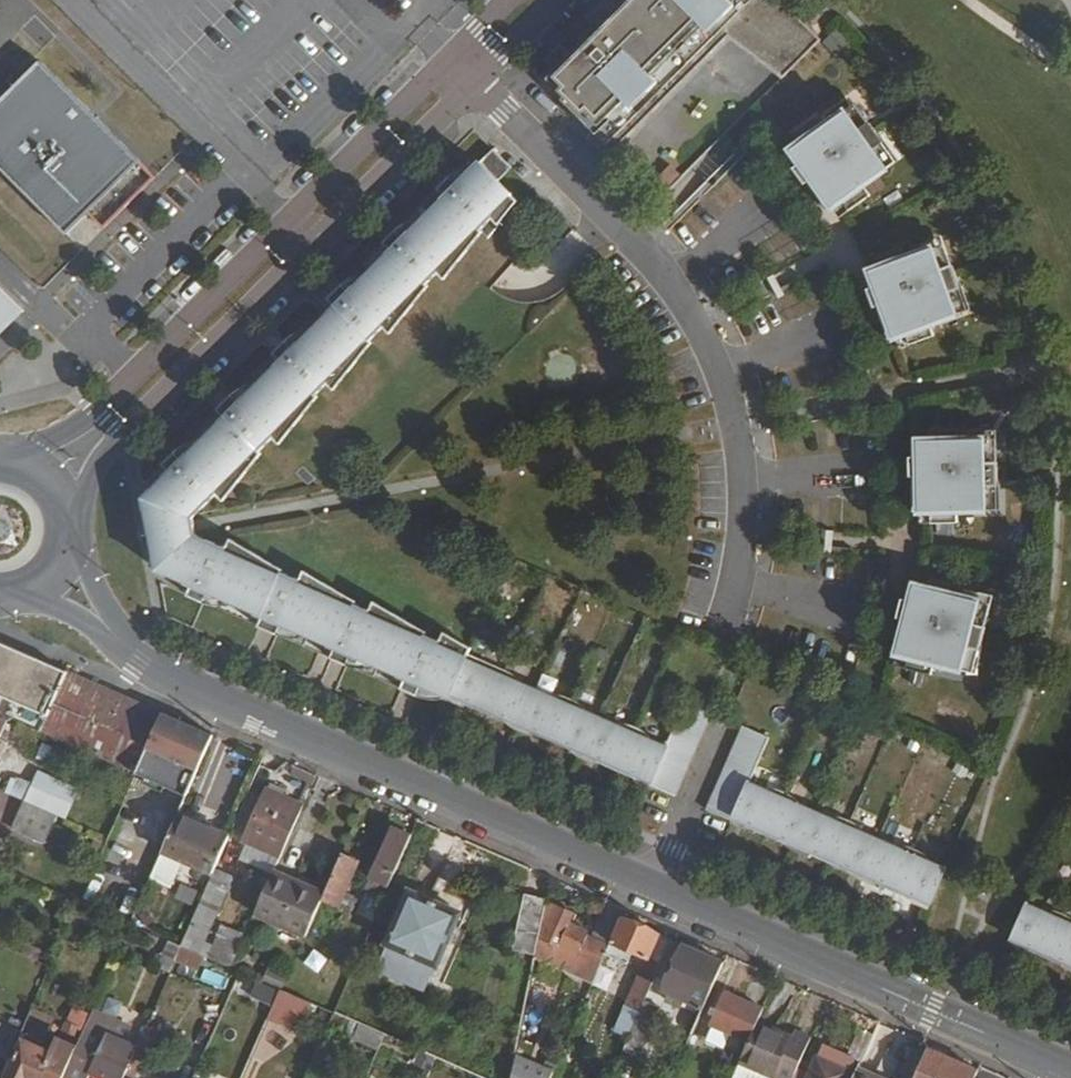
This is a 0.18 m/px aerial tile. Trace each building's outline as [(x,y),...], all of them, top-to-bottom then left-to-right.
[(568,105),(611,149),(625,135),(628,139),(638,129),(633,124),(647,107),(654,114),(664,103),(656,96),(685,52),(676,44),(706,13),(783,75),(820,39),(781,0),(686,0),(682,4),(678,0),(642,0),(634,7),(627,0),(626,0),(596,29),(601,33),(593,41),(600,48),(593,55),(606,69),(600,75),(575,50),(549,77),(573,100),(568,105)] [(656,96),(664,103),(732,34),(706,13),(676,44),(685,52),(656,96)] [(596,29),(575,50),(600,75),(606,69),(593,55),(600,48),(593,41),(601,33),(596,29)] [(106,226),(158,175),(42,59),(0,101),(0,163),(69,232),(91,210),(106,226)] [(863,127),(848,108),(822,127),(815,117),(794,132),(802,142),(787,152),(797,165),(795,167),(806,183),(808,182),(829,209),(843,200),(850,209),(871,194),(864,184),(890,165),(876,145),(884,139),(870,121),(863,127)] [(512,168),(494,149),(480,163),(336,306),(314,328),(225,417),(204,438),(170,472),(176,478),(155,499),(170,514),(203,507),(216,494),(259,451),(273,438),(316,395),(370,341),(383,327),(426,284),(481,229),(492,218),(499,226),(518,201),(499,181),(512,168)] [(452,175),(450,176),(328,298),(336,306),(480,163),(477,163),(476,163),(472,164),(469,165),(465,166),(463,166),(452,174),(452,175)] [(946,267),(937,244),(907,256),(903,245),(878,253),(883,265),(866,271),(872,287),(869,287),(876,306),(878,305),(891,338),(907,332),(912,343),(936,334),(932,323),(962,311),(954,288),(962,285),(955,264),(946,267)] [(0,283),(0,333),(25,308),(0,283)] [(286,340),(286,341),(217,409),(225,417),(314,328),(308,328),(304,330),(302,330),(294,334),(291,336),(290,337),(288,338),(286,340)] [(991,461),(990,437),(958,438),(957,425),(932,426),(932,438),(915,439),(915,455),(912,455),(913,475),(915,474),(916,509),(934,509),(934,521),(960,521),(959,508),(992,508),(992,483),(1001,483),(1001,461),(991,461)] [(189,441),(182,445),(162,464),(170,472),(204,438),(199,438),(193,440),(192,440),(190,441),(189,441)] [(192,517),(203,507),(170,514),(155,499),(176,478),(170,472),(143,499),(160,515),(163,528),(167,548),(157,570),(191,585),(195,578),(167,565),(176,546),(208,540),(196,534),(194,523),(192,517)] [(370,610),(355,604),(299,579),(282,572),(226,548),(208,540),(176,546),(167,565),(195,578),(191,585),(235,604),(263,616),(449,698),(450,694),(466,659),(468,655),(471,647),(444,632),(439,641),(426,634),(370,610)] [(980,623),(985,600),(953,592),(957,580),(932,574),(929,585),(912,581),(908,597),(905,596),(900,615),(903,616),(894,650),(911,654),(908,666),(933,672),(936,661),(968,669),(974,645),(983,647),(989,626),(980,623)] [(234,605),(235,604),(191,585),(187,596),(208,604),(216,606),(228,606),(232,605),(234,605)] [(448,698),(449,698),(263,616),(258,627),(418,697),(420,697),(424,698),(425,698),(429,700),(440,700),(442,699),(445,699),(448,698)] [(43,730),(68,670),(0,640),(0,711),(43,730)] [(486,714),(505,670),(468,655),(466,659),(450,694),(467,702),(466,705),(486,714)] [(68,670),(43,730),(137,771),(163,711),(68,670)] [(520,682),(516,678),(514,677),(512,675),(505,670),(486,714),(506,722),(507,719),(519,725),(535,689),(520,682)] [(569,699),(563,697),(562,697),(560,696),(551,696),(535,689),(519,725),(532,730),(530,733),(551,742),(569,699)] [(585,753),(600,718),(584,710),(582,708),(578,704),(577,703),(573,700),(569,699),(551,742),(571,751),(573,748),(585,753)] [(675,796),(712,713),(685,701),(665,746),(667,746),(651,782),(649,785),(675,796)] [(163,711),(137,771),(136,772),(188,794),(215,734),(163,711)] [(619,724),(617,725),(600,718),(585,753),(597,758),(596,761),(616,771),(635,728),(628,725),(625,725),(621,725),(619,724)] [(749,783),(770,739),(743,727),(705,809),(731,821),(732,818),(748,783),(749,783)] [(667,746),(665,746),(650,739),(647,735),(644,734),(642,731),(639,730),(635,728),(616,771),(636,780),(637,776),(651,782),(667,746)] [(13,775),(5,791),(25,800),(32,782),(13,775)] [(744,828),(764,836),(783,794),(783,793),(780,793),(780,792),(777,792),(777,791),(776,791),(775,791),(771,791),(770,790),(765,790),(749,783),(748,783),(732,818),(745,824),(744,828)] [(266,790),(243,839),(282,857),(305,806),(266,790)] [(788,796),(783,794),(764,836),(784,846),(785,843),(798,848),(814,812),(798,805),(792,799),(788,796)] [(28,801),(15,830),(48,843),(60,815),(28,801)] [(830,820),(814,812),(798,848),(810,854),(808,857),(829,866),(848,823),(846,822),(844,821),(842,821),(838,821),(837,820),(834,820),(832,819),(831,820),(830,820)] [(180,813),(161,854),(213,878),(232,836),(180,813)] [(850,872),(862,877),(879,842),(863,835),(859,830),(855,827),(853,826),(852,826),(852,825),(848,823),(829,866),(849,875),(850,872)] [(59,826),(53,839),(76,849),(82,836),(59,826)] [(396,826),(370,887),(387,895),(415,833),(396,826)] [(894,849),(879,842),(862,877),(874,883),(873,886),(893,895),(912,852),(911,852),(910,851),(908,851),(907,850),(905,850),(901,849),(894,849)] [(349,844),(326,894),(325,898),(354,910),(359,900),(355,892),(347,889),(364,850),(349,844)] [(914,854),(912,852),(893,895),(913,904),(914,902),(928,907),(944,872),(927,864),(923,860),(916,854),(914,854)] [(236,875),(218,867),(184,945),(202,953),(236,875)] [(275,872),(257,913),(308,936),(325,898),(326,894),(275,872)] [(190,906),(196,890),(178,883),(172,899),(190,906)] [(411,893),(377,971),(427,993),(461,915),(468,899),(437,886),(431,901),(411,893)] [(527,896),(516,950),(537,955),(541,937),(549,901),(527,896)] [(549,901),(541,937),(555,943),(549,960),(579,973),(592,945),(586,942),(591,931),(573,922),(577,914),(549,901)] [(1043,958),(1062,915),(1061,914),(1050,912),(1043,912),(1026,904),(1010,940),(1024,946),(1023,949),(1043,958)] [(1069,919),(1068,919),(1067,917),(1062,915),(1043,958),(1063,966),(1064,963),(1070,966),(1070,921),(1069,919)] [(623,916),(593,984),(611,992),(621,968),(610,963),(613,954),(626,960),(631,950),(650,958),(662,963),(672,938),(623,916)] [(210,957),(234,967),(243,945),(220,935),(210,957)] [(157,975),(187,982),(190,968),(173,965),(177,944),(164,942),(157,975)] [(686,944),(665,990),(704,1006),(724,961),(686,944)] [(650,958),(618,1029),(631,1035),(644,1004),(662,963),(650,958)] [(204,966),(199,979),(225,989),(230,976),(204,966)] [(526,1002),(546,1008),(550,991),(530,986),(526,1002)] [(281,988),(269,1017),(272,1017),(284,989),(281,988)] [(284,989),(272,1017),(301,1030),(314,1002),(284,989)] [(712,1026),(749,1042),(758,1022),(763,1010),(726,994),(712,1026)] [(644,1004),(631,1035),(641,1039),(655,1008),(644,1004)] [(749,1042),(740,1062),(775,1077),(778,1069),(794,1076),(812,1037),(796,1030),(792,1038),(758,1022),(749,1042)] [(136,1049),(123,1077),(134,1077),(145,1054),(148,1055),(161,1028),(148,1023),(141,1039),(136,1049)] [(360,1023),(354,1037),(379,1048),(386,1034),(360,1023)] [(9,1027),(0,1024),(0,1048),(9,1027)] [(63,1077),(66,1077),(87,1077),(91,1069),(112,1077),(121,1077),(135,1049),(136,1049),(141,1039),(135,1036),(130,1046),(85,1026),(76,1048),(63,1077)] [(861,1027),(849,1054),(864,1060),(875,1033),(861,1027)] [(8,1074),(17,1077),(63,1077),(76,1048),(57,1040),(52,1051),(24,1038),(8,1074)] [(915,1077),(975,1077),(979,1068),(929,1047),(915,1077)] [(808,1077),(848,1077),(851,1070),(844,1067),(847,1062),(821,1050),(808,1077)] [(506,1077),(549,1077),(552,1071),(515,1056),(506,1077)] [(871,1077),(875,1077),(877,1074),(860,1067),(857,1072),(871,1077)] [(895,1074),(880,1067),(877,1074),(875,1077),(893,1077),(895,1074)]
